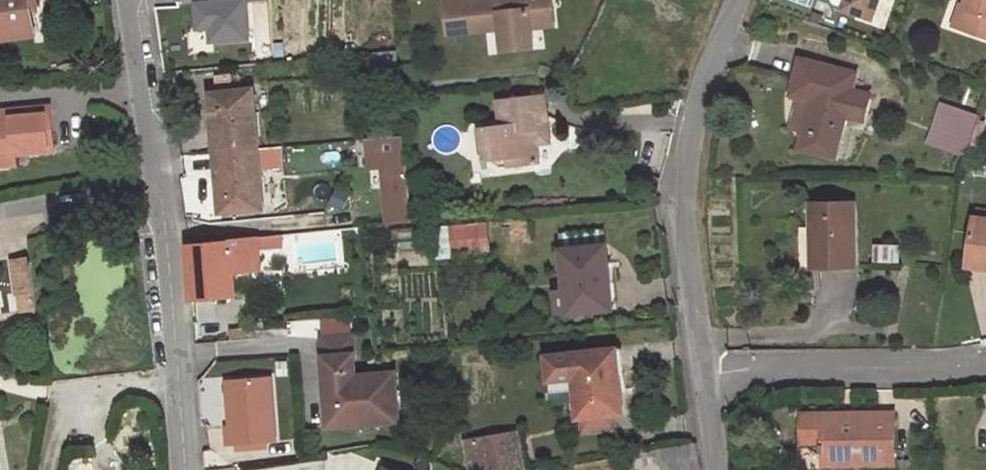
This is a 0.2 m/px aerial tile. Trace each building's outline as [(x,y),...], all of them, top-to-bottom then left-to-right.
[(37,0),(0,0),(0,38),(36,33),(33,15),(40,13),(39,7),(38,7),(37,0)] [(198,3),(200,29),(212,28),(213,40),(250,38),(247,0),(228,0),(228,1),(198,3)] [(529,13),(552,10),(551,0),(444,0),(448,34),(500,28),(503,50),(533,47),(531,27),(529,13)] [(877,0),(845,0),(842,6),(841,9),(871,19),(877,0)] [(957,26),(985,37),(985,0),(966,0),(957,26)] [(554,24),(552,10),(529,13),(531,27),(554,24)] [(397,67),(396,51),(368,53),(370,70),(382,68),(397,67)] [(861,120),(867,93),(851,89),(855,73),(800,59),(795,81),(800,82),(797,95),(799,96),(805,97),(798,127),(803,128),(798,148),(834,157),(844,116),(861,120)] [(231,89),(229,77),(215,78),(217,90),(231,89)] [(797,95),(800,82),(795,81),(791,94),(797,95)] [(259,148),(253,89),(210,93),(216,152),(259,148)] [(549,136),(544,94),(496,100),(499,125),(479,128),(483,153),(495,151),(496,160),(506,159),(507,166),(539,162),(537,143),(544,142),(549,136)] [(798,127),(805,97),(799,96),(791,125),(798,127)] [(980,117),(941,104),(932,128),(948,133),(943,146),(967,155),(980,117)] [(49,107),(0,111),(0,155),(14,153),(53,150),(49,107)] [(943,146),(948,133),(932,128),(928,141),(943,146)] [(411,222),(403,137),(403,134),(365,138),(368,168),(381,167),(386,225),(411,222)] [(283,166),(281,146),(259,148),(261,169),(283,166)] [(264,207),(264,205),(262,181),(261,169),(259,148),(216,152),(221,211),(264,207)] [(14,153),(0,155),(0,165),(15,163),(14,153)] [(657,196),(660,178),(649,176),(647,195),(657,196)] [(279,204),(277,179),(262,181),(264,205),(279,204)] [(855,265),(853,202),(811,203),(812,226),(799,226),(800,267),(855,265)] [(978,210),(977,217),(985,219),(985,211),(978,210)] [(977,217),(974,217),(969,250),(985,253),(985,219),(977,217)] [(489,251),(486,222),(445,227),(448,255),(489,251)] [(448,255),(445,227),(433,228),(436,256),(448,255)] [(605,244),(603,229),(558,234),(560,249),(605,244)] [(259,269),(258,249),(281,247),(280,235),(189,243),(192,299),(235,295),(233,271),(259,269)] [(612,309),(605,244),(560,249),(565,291),(567,314),(612,309)] [(899,262),(899,245),(874,244),(874,261),(899,262)] [(969,250),(967,265),(985,268),(985,253),(969,250)] [(34,292),(28,256),(11,259),(16,295),(34,292)] [(567,314),(565,291),(555,292),(558,315),(567,314)] [(37,309),(34,292),(16,295),(19,312),(37,309)] [(259,338),(258,327),(230,329),(231,340),(259,338)] [(353,353),(352,335),(322,337),(323,355),(330,355),(353,353)] [(631,393),(629,370),(619,371),(614,372),(612,348),(546,354),(548,380),(573,377),(574,389),(577,418),(581,417),(613,414),(623,413),(621,394),(631,393)] [(398,420),(395,372),(355,375),(353,353),(330,355),(331,377),(324,377),(326,404),(340,403),(341,424),(398,420)] [(331,377),(330,355),(323,355),(324,377),(331,377)] [(287,375),(286,361),(276,361),(277,375),(287,375)] [(274,441),(270,377),(230,380),(232,400),(228,400),(229,426),(225,426),(227,444),(274,441)] [(574,389),(573,377),(548,380),(549,392),(574,389)] [(341,424),(340,403),(326,404),(328,425),(341,424)] [(894,463),(894,413),(852,413),(852,418),(845,418),(845,413),(802,414),(802,433),(824,433),(824,443),(821,443),(821,451),(824,451),(824,463),(854,463),(854,459),(864,459),(864,463),(894,463)] [(615,429),(613,414),(581,417),(583,432),(615,429)] [(512,430),(477,437),(480,453),(468,456),(471,469),(520,469),(512,430)] [(824,443),(824,433),(802,433),(802,443),(821,443),(824,443)] [(455,449),(454,437),(445,438),(446,450),(455,449)] [(697,442),(659,449),(662,469),(700,469),(701,469),(697,442)]
